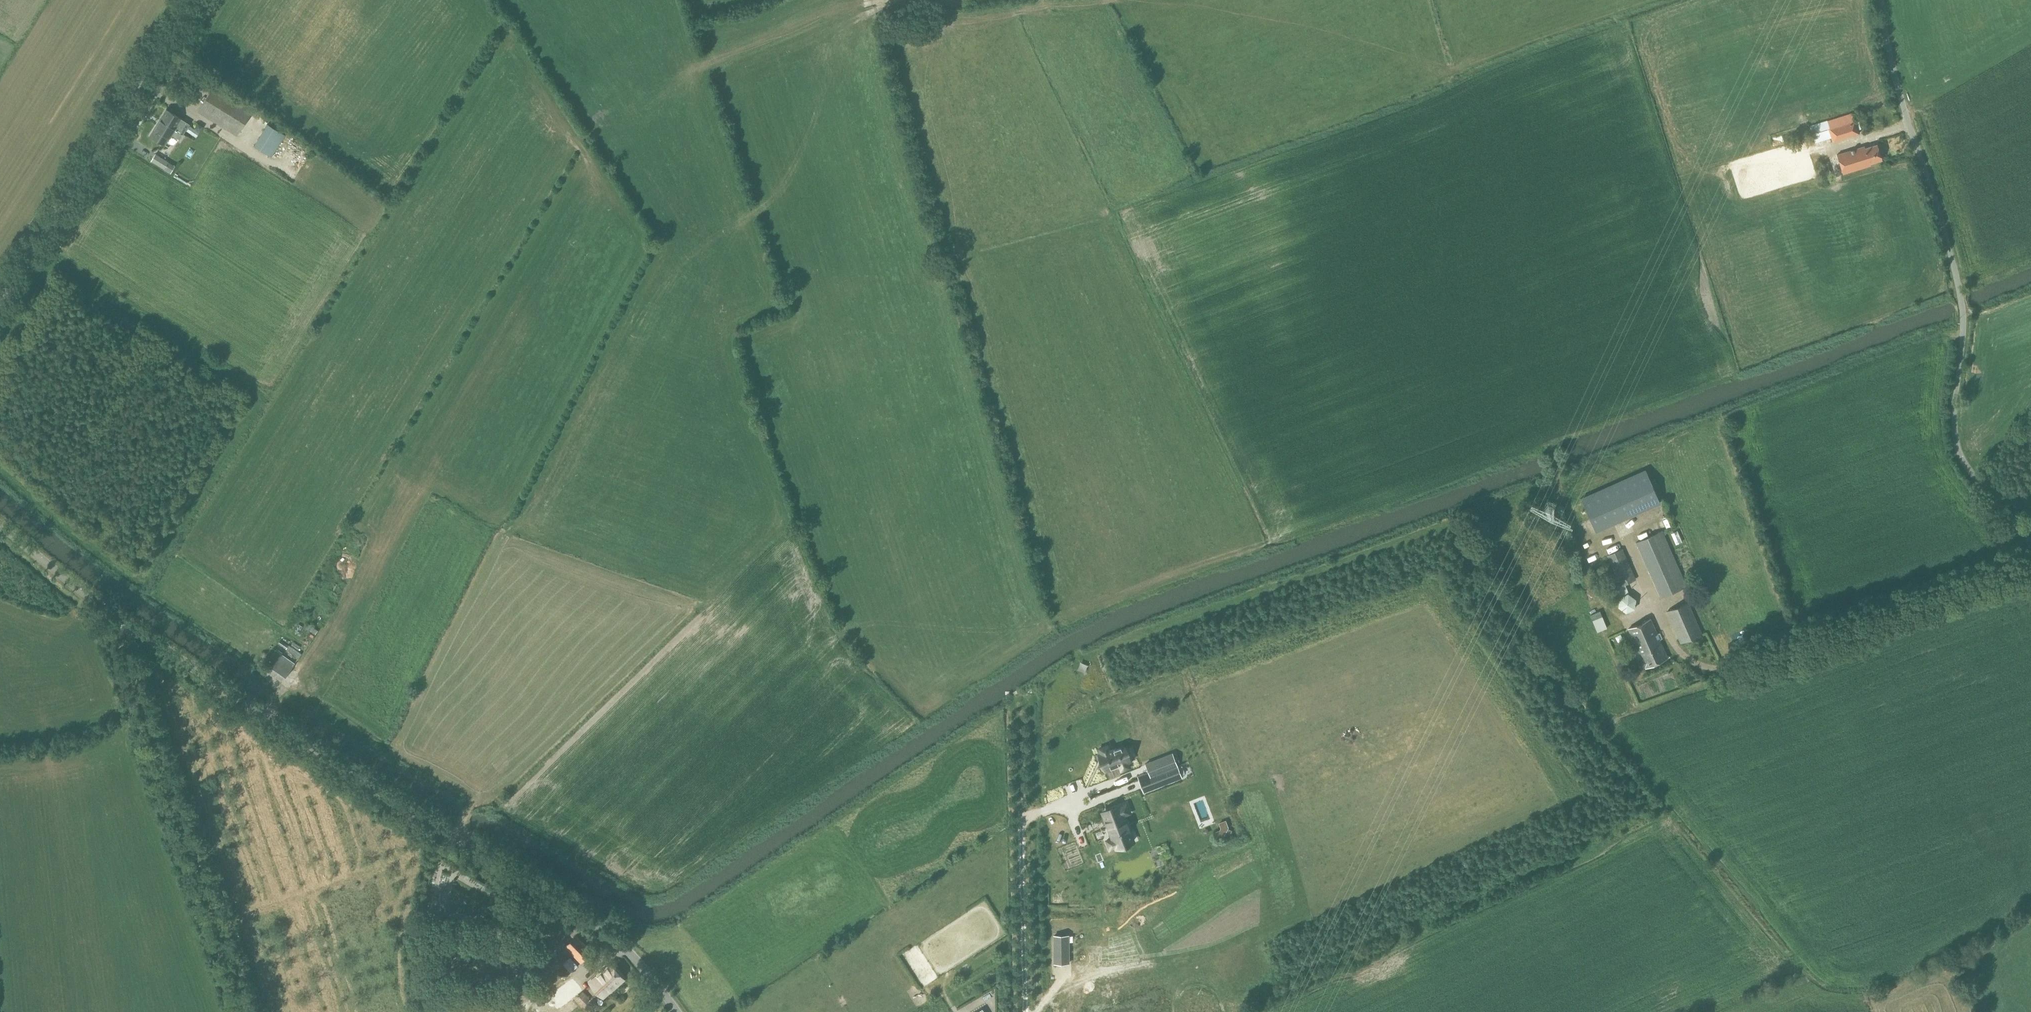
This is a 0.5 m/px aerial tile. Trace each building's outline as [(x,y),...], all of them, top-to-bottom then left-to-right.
[(252,111),(213,86),(198,111),(237,135),(252,111)] [(166,109),(160,118),(174,127),(183,133),(189,123),(166,109)] [(1851,113),(1810,126),(1815,142),(1830,137),(1832,141),(1839,139),(1852,134),(1853,135),(1859,133),(1855,120),(1854,120),(1851,113)] [(183,133),(174,127),(160,118),(150,135),(164,144),(170,133),(179,139),(183,133)] [(284,134),(265,123),(252,145),(270,157),(284,134)] [(1843,173),(1867,166),(1871,165),(1870,163),(1881,159),(1876,144),(1867,147),(1865,148),(1864,146),(1837,154),(1843,173)] [(168,161),(155,153),(151,160),(164,168),(168,161)] [(1816,166),(1820,179),(1832,175),(1828,162),(1816,166)] [(1595,531),(1660,502),(1645,469),(1580,498),(1595,531)] [(1686,586),(1662,531),(1636,542),(1660,597),(1686,586)] [(1607,555),(1620,586),(1636,579),(1622,548),(1607,555)] [(1619,597),(1618,607),(1626,612),(1635,609),(1636,599),(1628,593),(1619,597)] [(1702,633),(1688,602),(1667,611),(1681,643),(1702,633)] [(1592,620),(1597,632),(1607,628),(1602,616),(1592,620)] [(1667,657),(1650,618),(1628,628),(1641,658),(1637,660),(1641,669),(1645,667),(1667,657)] [(270,672),(283,681),(295,663),(276,650),(270,658),(276,663),(270,672)] [(1130,761),(1124,746),(1110,751),(1108,745),(1099,748),(1101,754),(1099,755),(1105,770),(1119,765),(1121,771),(1130,767),(1128,761),(1130,761)] [(1146,763),(1149,772),(1151,776),(1176,766),(1177,766),(1172,753),(1146,763)] [(1181,777),(1176,766),(1151,776),(1149,772),(1138,777),(1144,792),(1181,777)] [(1126,803),(1103,812),(1113,838),(1106,840),(1110,849),(1133,840),(1123,815),(1130,813),(1126,803)] [(1225,836),(1225,834),(1229,836),(1232,830),(1228,828),(1229,827),(1226,820),(1219,822),(1221,828),(1220,830),(1215,831),(1218,839),(1225,836)] [(505,914),(496,909),(493,914),(501,919),(505,914)] [(593,952),(576,935),(565,946),(581,963),(593,952)] [(1054,935),(1054,963),(1068,963),(1068,935),(1054,935)] [(625,979),(611,963),(589,983),(604,998),(625,979)]
